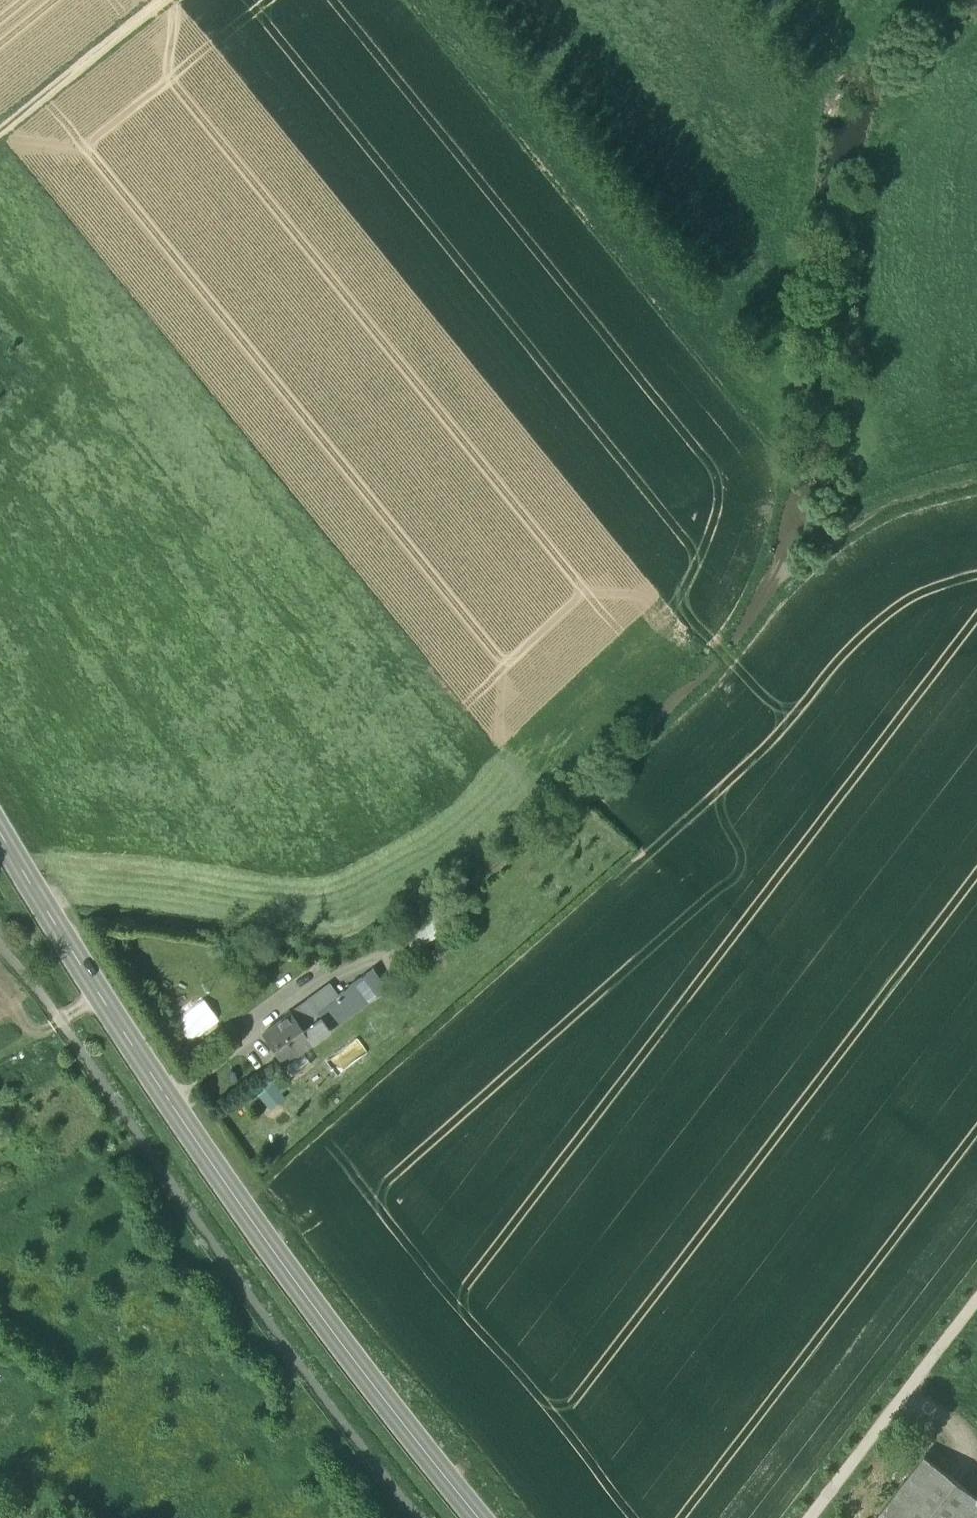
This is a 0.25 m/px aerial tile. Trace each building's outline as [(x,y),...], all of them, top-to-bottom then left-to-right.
[(331,985),(292,1013),(313,1042),(352,1014),(331,985)] [(191,1037),(223,1022),(213,1002),(181,1017),(191,1037)] [(292,1013),(263,1034),(284,1063),(313,1042),(292,1013)] [(875,1517),(976,1517),(976,1497),(923,1456),(875,1517)]
